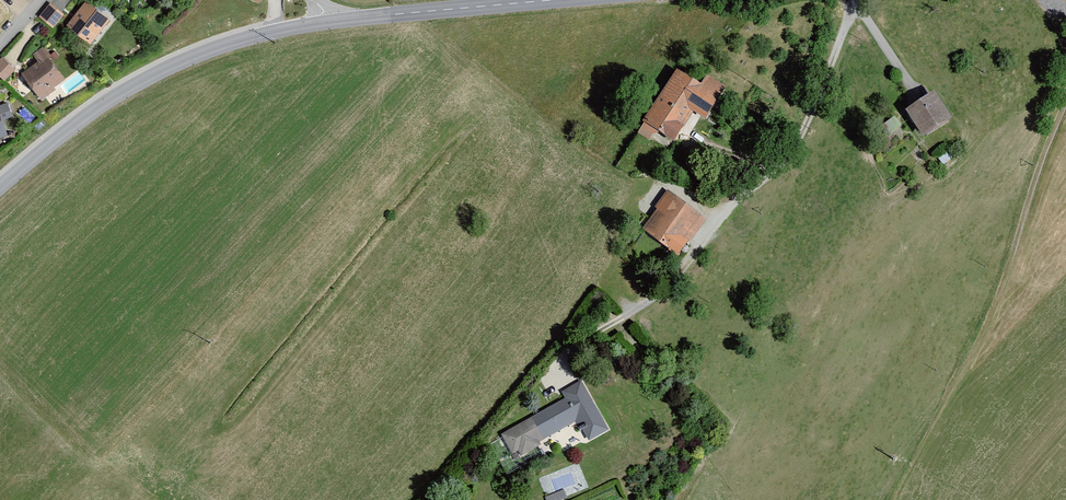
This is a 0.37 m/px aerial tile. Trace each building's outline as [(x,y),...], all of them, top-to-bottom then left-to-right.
[(109,19),(86,0),(66,23),(89,43),(109,19)] [(63,14),(49,2),(38,16),(52,27),(63,14)] [(44,46),(33,54),(37,60),(21,73),(41,97),(65,79),(49,59),(51,56),(44,46)] [(0,58),(0,77),(3,79),(14,68),(2,56),(0,58)] [(701,89),(676,74),(646,123),(674,141),(692,112),(704,119),(723,89),(707,79),(701,89)] [(934,89),(904,110),(923,136),(952,115),(934,89)] [(0,103),(0,120),(12,116),(6,101),(0,103)] [(703,218),(670,194),(645,227),(678,251),(703,218)] [(568,398),(503,435),(513,452),(519,449),(522,454),(539,444),(537,439),(577,417),(590,438),(607,429),(580,382),(564,391),(568,398)] [(567,496),(564,490),(546,496),(548,499),(557,499),(567,496)]
